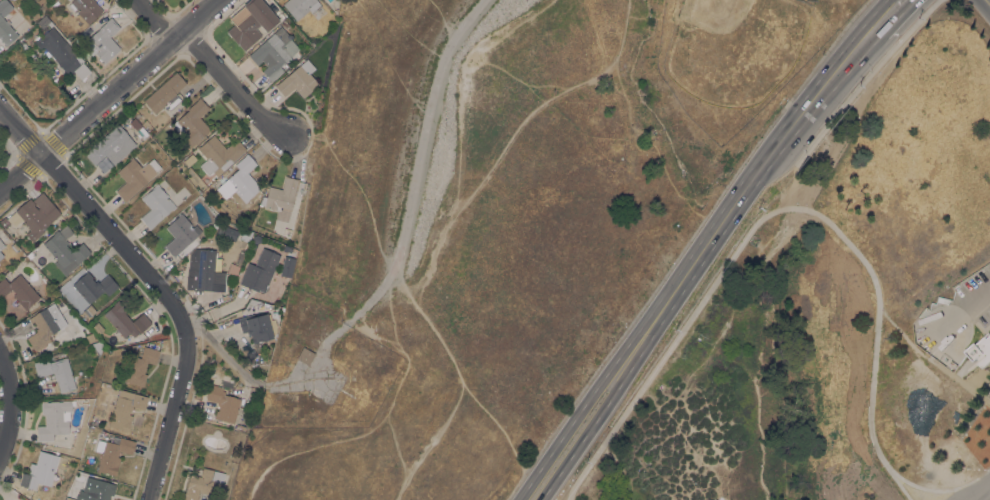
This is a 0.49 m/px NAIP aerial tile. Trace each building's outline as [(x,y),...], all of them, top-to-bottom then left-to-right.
[(6,46),(0,39),(0,0),(6,0),(13,8),(2,17),(18,35),(6,46)] [(70,2),(72,0),(93,0),(102,11),(90,21),(90,22),(87,24),(77,12),(78,12),(75,8),(72,11),(68,5),(70,3),(70,2)] [(243,5),(249,0),(261,0),(279,20),(266,31),(260,25),(255,29),(261,35),(244,50),(238,43),(237,44),(226,31),(234,24),(228,18),(243,5)] [(282,4),(287,0),(316,0),(321,6),(312,13),(309,10),(296,21),(282,4)] [(45,16),(53,25),(50,27),(48,24),(46,26),(45,25),(42,28),(37,23),(36,22),(44,15),(45,16)] [(120,48),(107,60),(104,63),(94,51),(92,53),(83,42),(100,28),(99,28),(106,21),(105,21),(110,17),(120,27),(109,37),(120,48)] [(90,71),(81,79),(74,71),(69,76),(44,46),(40,49),(34,42),(52,26),(90,71)] [(280,26),(291,38),(290,39),(299,49),(279,66),(283,70),(274,79),(271,81),(262,71),(266,66),(261,60),(256,65),(248,56),(274,32),(280,26)] [(25,50),(17,41),(25,34),(26,35),(25,36),(26,36),(21,40),(23,42),(24,41),(28,46),(27,47),(28,48),(25,50)] [(294,88),(284,97),(274,85),(277,83),(277,84),(286,76),(299,65),(300,65),(307,59),(315,68),(309,74),(319,85),(316,87),(316,86),(303,98),(294,88)] [(176,72),(186,83),(175,93),(177,95),(176,95),(181,100),(170,110),(165,105),(155,114),(143,101),(176,72)] [(179,135),(180,134),(171,124),(176,120),(176,119),(197,100),(200,97),(209,108),(199,117),(210,130),(196,142),(197,142),(190,148),(179,135)] [(129,122),(134,118),(148,134),(143,138),(129,122)] [(141,123),(146,119),(149,123),(144,127),(141,123)] [(114,165),(113,164),(102,174),(98,169),(99,169),(95,164),(94,165),(83,153),(98,140),(99,141),(118,124),(136,145),(114,165)] [(223,170),(224,171),(217,176),(213,171),(208,176),(199,166),(207,159),(197,148),(200,145),(200,146),(213,134),(226,149),(237,139),(246,149),(223,170)] [(188,166),(183,161),(192,153),(197,159),(188,166)] [(238,169),(235,164),(247,153),(257,164),(247,172),(261,188),(245,202),(234,191),(225,198),(216,188),(238,169)] [(137,190),(138,190),(127,199),(128,199),(125,202),(115,191),(125,182),(117,172),(131,159),(130,158),(132,157),(141,167),(147,162),(153,158),(161,168),(156,172),(157,173),(137,190)] [(285,176),(300,179),(299,183),(298,183),(291,211),(279,208),(279,210),(263,206),(264,203),(265,203),(269,186),(282,189),(285,176)] [(168,196),(167,197),(176,207),(172,210),(171,209),(162,217),(154,225),(149,229),(140,218),(150,209),(141,198),(157,183),(168,196)] [(51,203),(52,202),(59,211),(58,211),(61,214),(44,228),(45,229),(43,231),(44,232),(32,242),(25,234),(30,230),(22,221),(14,228),(7,218),(15,211),(15,210),(30,198),(34,204),(33,205),(37,209),(39,208),(32,200),(42,192),(51,203)] [(174,257),(172,255),(165,248),(166,248),(165,246),(174,238),(165,228),(179,215),(179,214),(180,213),(191,225),(190,226),(192,228),(196,224),(202,231),(174,257)] [(3,228),(0,224),(0,219),(4,216),(9,223),(3,228)] [(216,234),(220,223),(238,231),(234,241),(216,234)] [(78,263),(79,264),(65,276),(54,263),(57,260),(42,244),(54,234),(53,233),(57,230),(58,231),(66,224),(73,232),(65,239),(68,242),(66,245),(72,252),(82,242),(91,252),(78,263)] [(242,240),(242,241),(239,240),(240,239),(239,239),(243,229),(252,233),(248,242),(242,240)] [(14,242),(20,249),(15,253),(10,246),(14,242)] [(242,245),(246,247),(237,270),(231,268),(235,258),(237,258),(242,245)] [(264,292),(258,290),(258,292),(238,284),(247,263),(254,266),(262,247),(280,255),(264,292)] [(215,250),(214,271),(225,272),(224,284),(213,283),(212,291),(186,289),(187,268),(188,268),(189,252),(194,249),(215,250)] [(291,278),(280,275),(284,256),(295,258),(291,278)] [(72,284),(87,271),(92,277),(92,278),(95,281),(97,280),(98,282),(108,274),(119,286),(108,296),(104,291),(89,304),(72,284)] [(1,298),(0,297),(0,280),(4,277),(9,282),(19,273),(40,297),(29,306),(30,307),(25,310),(18,302),(19,301),(13,295),(15,293),(11,289),(1,298)] [(103,314),(114,304),(114,303),(118,300),(124,307),(123,307),(125,309),(124,309),(126,312),(125,313),(132,321),(137,316),(138,317),(143,313),(152,323),(138,334),(134,337),(129,332),(123,337),(103,314)] [(67,324),(49,335),(50,337),(49,338),(50,339),(47,341),(48,342),(46,343),(47,345),(35,352),(34,350),(33,351),(29,345),(30,344),(26,338),(37,331),(35,329),(38,328),(33,321),(31,323),(28,318),(35,314),(35,313),(42,309),(42,310),(54,302),(67,324)] [(88,318),(82,311),(90,304),(96,311),(88,318)] [(253,343),(251,337),(252,337),(251,335),(248,336),(246,331),(241,333),(240,326),(239,327),(239,324),(238,318),(253,314),(254,317),(270,313),(271,319),(274,319),(277,328),(276,333),(273,335),(273,338),(253,343)] [(104,329),(98,335),(91,327),(97,322),(104,329)] [(85,335),(92,332),(95,340),(88,343),(85,335)] [(986,339),(989,335),(989,360),(982,367),(977,363),(979,361),(977,358),(974,361),(966,353),(965,351),(975,343),(976,344),(984,337),(986,339)] [(99,340),(103,345),(98,356),(91,343),(99,340)] [(122,381),(129,355),(140,358),(144,346),(159,350),(156,364),(147,362),(144,373),(146,374),(143,386),(122,381)] [(315,353),(308,365),(296,358),(303,346),(315,353)] [(75,386),(74,386),(75,388),(60,392),(59,390),(58,390),(53,372),(37,377),(33,365),(36,364),(35,362),(48,358),(49,362),(66,357),(75,386)] [(234,423),(214,418),(216,410),(218,411),(219,406),(217,405),(217,402),(206,399),(210,384),(223,387),(222,393),(223,393),(223,394),(227,395),(228,395),(236,397),(235,397),(240,399),(234,422),(234,423)] [(116,395),(117,396),(119,389),(148,397),(144,409),(131,406),(125,430),(109,425),(116,395)] [(37,441),(36,426),(45,426),(45,414),(42,414),(42,410),(41,410),(41,403),(42,403),(42,401),(45,401),(45,402),(62,401),(74,400),(75,405),(71,405),(71,411),(69,411),(69,419),(68,419),(68,433),(54,433),(54,436),(53,436),(53,440),(37,441)] [(104,441),(104,440),(112,442),(113,436),(120,438),(120,437),(135,441),(131,454),(119,451),(117,457),(120,457),(115,476),(96,471),(104,441)] [(54,472),(63,474),(59,488),(37,482),(36,489),(19,485),(22,472),(33,475),(39,450),(44,451),(44,452),(59,456),(54,472)] [(198,491),(196,499),(183,499),(190,473),(197,474),(196,476),(201,477),(203,468),(225,473),(222,483),(220,482),(216,496),(198,491)] [(84,480),(82,487),(71,483),(73,476),(84,480)] [(110,495),(108,499),(82,499),(85,488),(92,490),(95,479),(116,485),(113,495),(110,495)]
